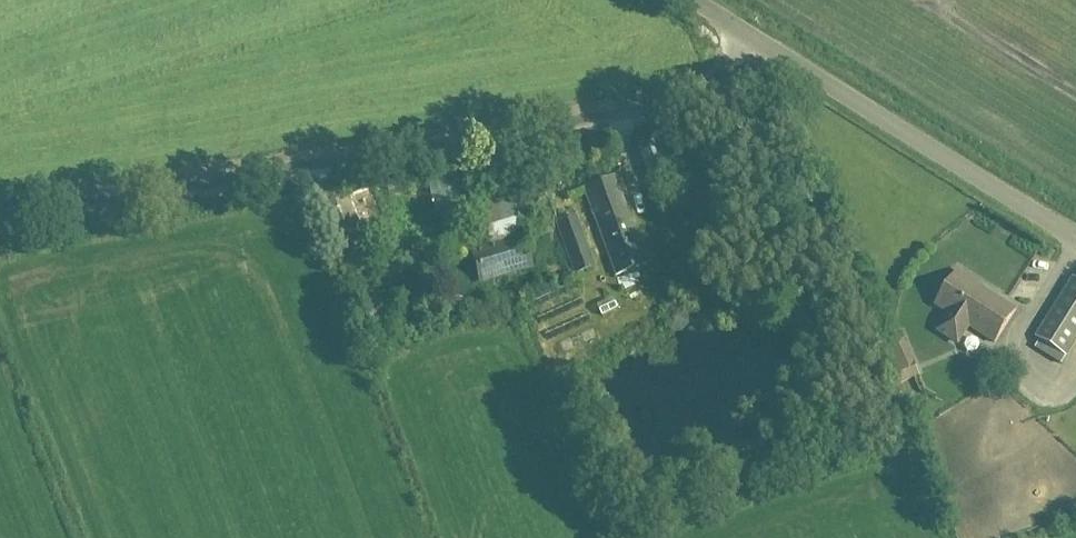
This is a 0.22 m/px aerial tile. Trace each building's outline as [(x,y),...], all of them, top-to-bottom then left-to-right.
[(619,175),(584,188),(616,274),(646,263),(621,196),(626,195),(619,175)] [(348,193),(318,205),(346,276),(375,265),(348,193)] [(475,256),(482,278),(527,263),(517,232),(536,226),(539,237),(552,233),(540,193),(486,210),(498,249),(475,256)] [(595,268),(591,258),(576,217),(557,224),(575,275),(595,268)] [(935,306),(947,314),(935,333),(958,347),(969,328),(994,344),(1017,308),(977,282),(976,284),(957,272),(935,306)] [(1065,358),(1075,344),(1075,282),(1036,338),(1065,358)] [(899,384),(919,376),(913,360),(893,369),(899,384)]
